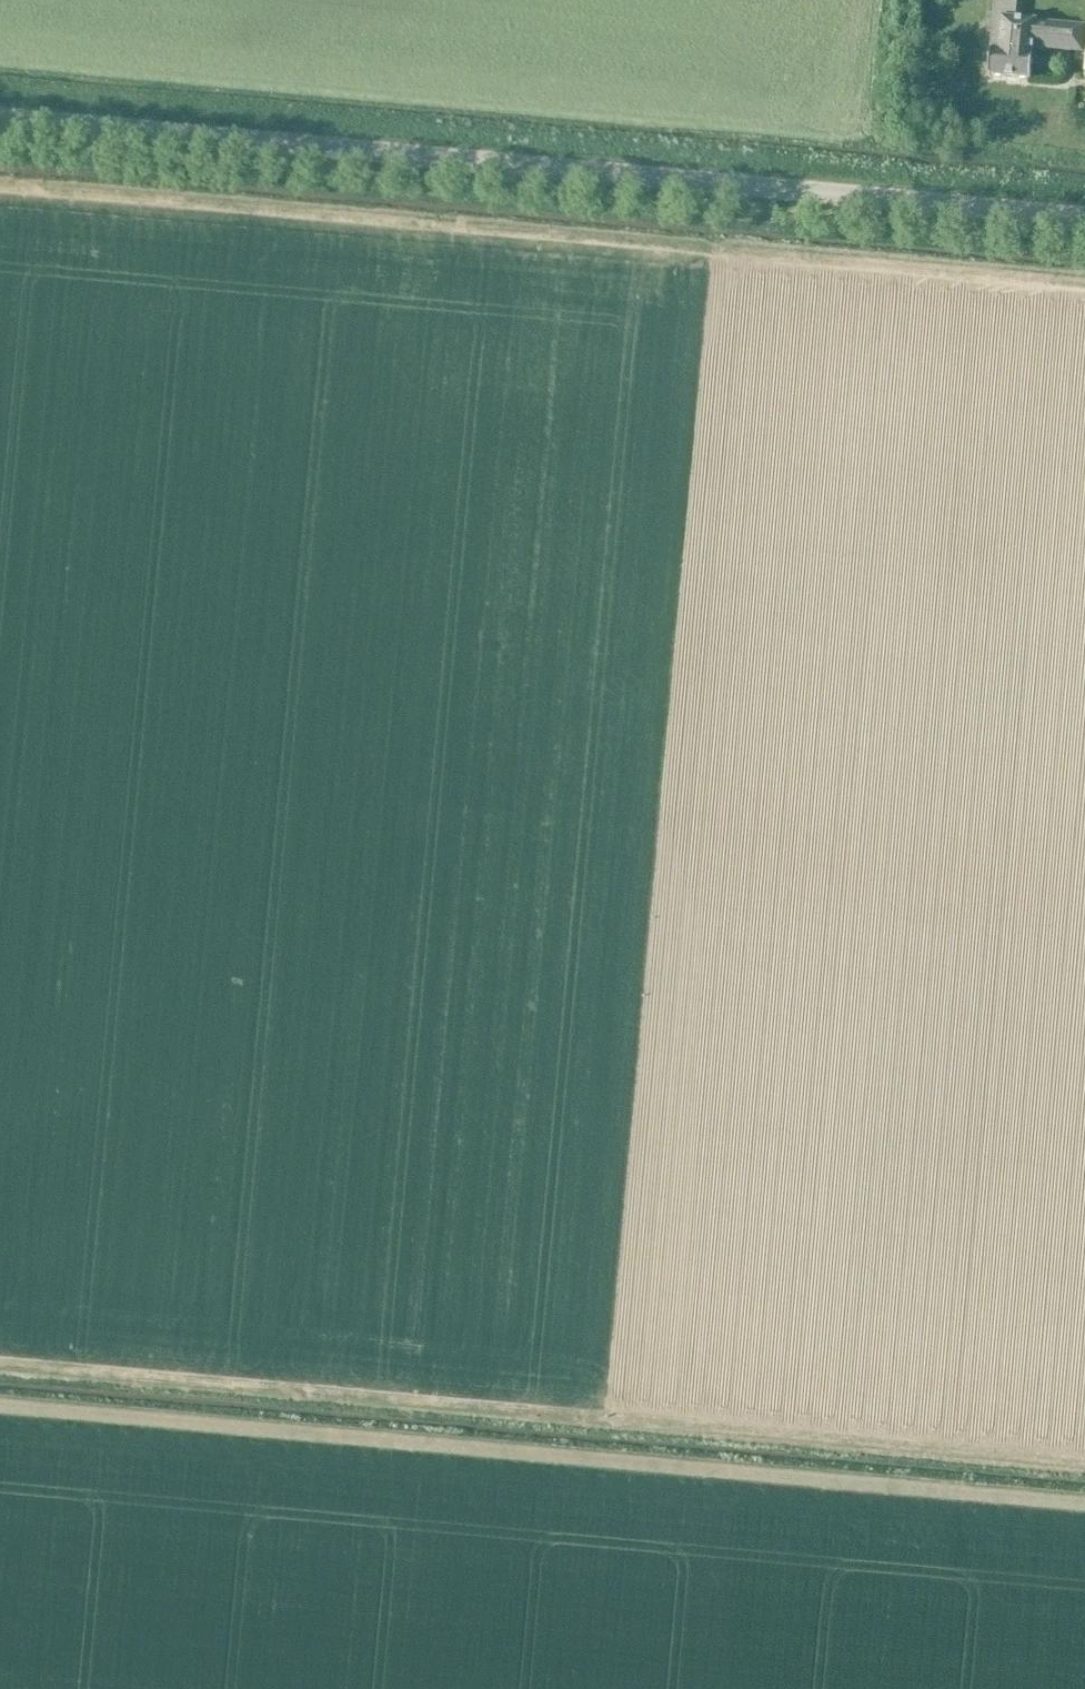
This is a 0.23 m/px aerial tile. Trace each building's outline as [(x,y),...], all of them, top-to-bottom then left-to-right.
[(991,75),(1033,79),(1036,48),(1084,52),(1084,27),(1038,23),(1038,21),(1017,19),(1018,3),(997,1),(995,18),(993,50),(991,75)]
